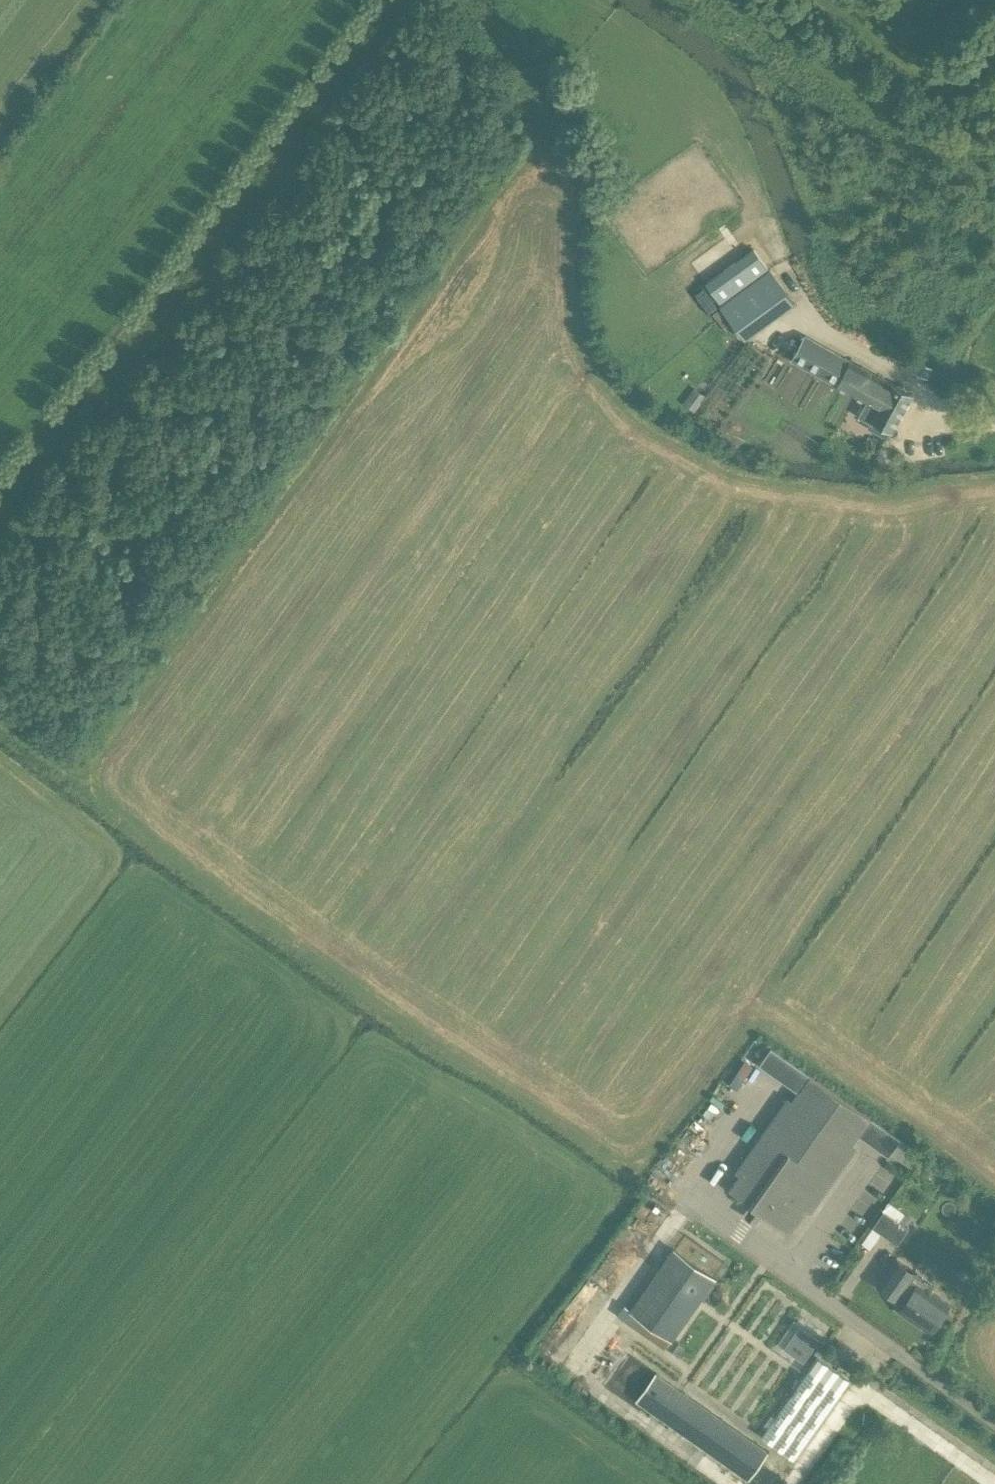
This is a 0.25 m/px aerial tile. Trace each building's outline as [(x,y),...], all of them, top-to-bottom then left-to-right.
[(769,269),(754,248),(707,283),(721,303),(738,291),(769,269)] [(738,291),(721,303),(745,336),(762,324),(738,291)] [(805,336),(792,359),(837,384),(837,385),(868,402),(860,416),(871,423),(869,427),(887,436),(889,432),(891,433),(912,394),(850,360),(805,336)] [(917,362),(913,371),(928,378),(932,368),(917,362)] [(695,386),(684,401),(696,410),(707,395),(695,386)] [(741,1175),(730,1189),(752,1205),(749,1210),(759,1217),(763,1212),(790,1231),(822,1186),(826,1189),(836,1175),(833,1172),(871,1118),(811,1075),(746,1166),(743,1163),(737,1172),(741,1175)] [(879,1170),(871,1180),(887,1193),(898,1180),(880,1166),(888,1156),(863,1136),(852,1150),(879,1170)] [(888,1200),(872,1225),(897,1241),(913,1216),(888,1200)] [(715,1277),(674,1249),(632,1309),(625,1305),(618,1315),(665,1348),(715,1277)] [(930,1331),(948,1305),(929,1291),(934,1285),(896,1259),(879,1283),(899,1297),(900,1296),(906,1300),(900,1309),(930,1331)] [(794,1457),(851,1378),(819,1356),(762,1435),(794,1457)] [(657,1373),(638,1399),(749,1477),(767,1451),(657,1373)]
